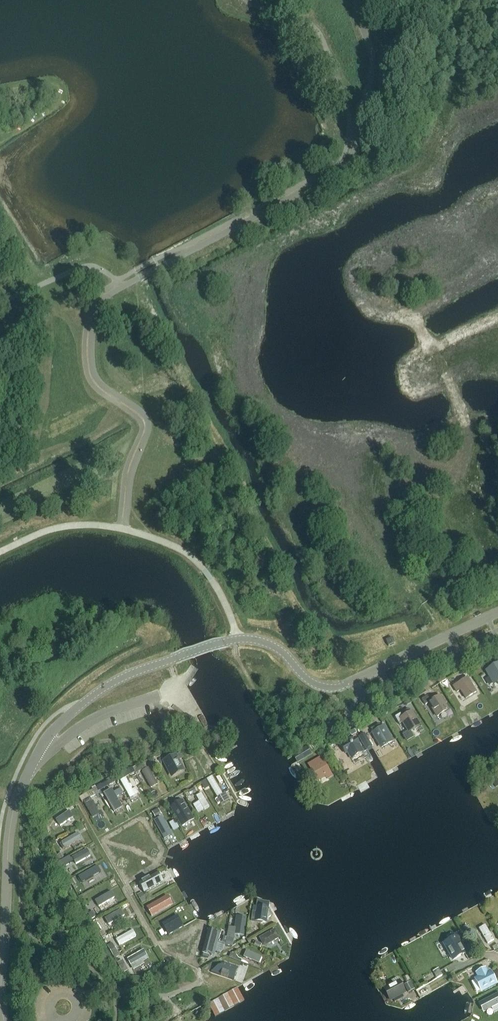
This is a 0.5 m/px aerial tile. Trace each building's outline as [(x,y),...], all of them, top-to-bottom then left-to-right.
[(487,671),(494,683),(496,682),(497,684),(497,665),(487,671)] [(476,692),(468,678),(454,686),(457,692),(461,690),(466,698),(476,692)] [(440,696),(431,702),(428,697),(422,700),(426,705),(429,703),(438,717),(448,710),(440,696)] [(403,717),(401,714),(395,717),(400,724),(403,722),(409,732),(420,726),(412,712),(403,717)] [(382,747),(393,741),(384,727),(378,730),(376,726),(371,729),(374,733),(382,747)] [(366,749),(371,746),(372,746),(365,733),(358,737),(366,749)] [(356,737),(341,746),(346,754),(347,753),(351,759),(364,752),(356,737)] [(293,756),(297,762),(311,753),(307,747),(293,756)] [(176,753),(162,761),(171,778),(185,770),(179,759),(183,757),(180,753),(177,754),(176,753)] [(308,764),(311,769),(317,779),(325,774),(328,778),(333,775),(321,756),(308,764)] [(133,768),(137,775),(142,772),(138,765),(133,768)] [(151,789),(157,786),(148,770),(142,773),(151,789)] [(133,775),(121,782),(129,798),(142,791),(133,775)] [(207,780),(221,805),(228,801),(220,785),(223,783),(220,777),(216,779),(215,776),(207,780)] [(194,788),(184,793),(187,798),(196,792),(194,788)] [(112,793),(107,796),(113,808),(119,805),(112,793)] [(198,813),(203,811),(204,813),(210,810),(202,794),(196,797),(199,803),(194,806),(198,813)] [(99,816),(90,799),(83,802),(93,819),(99,816)] [(183,803),(173,809),(182,825),(192,819),(183,803)] [(155,818),(161,814),(158,809),(152,812),(155,818)] [(73,819),(69,812),(55,820),(59,827),(73,819)] [(170,836),(161,820),(155,824),(163,840),(170,836)] [(41,828),(44,834),(51,831),(48,825),(41,828)] [(61,843),(64,849),(81,840),(78,834),(61,843)] [(72,859),(77,868),(93,859),(88,850),(72,859)] [(62,853),(55,857),(58,862),(65,858),(62,853)] [(62,868),(72,862),(69,857),(59,862),(62,868)] [(84,877),(87,882),(100,875),(97,870),(84,877)] [(155,873),(137,883),(143,893),(161,883),(155,873)] [(69,881),(74,889),(78,887),(73,879),(69,881)] [(137,895),(142,903),(147,900),(142,892),(137,895)] [(112,893),(95,903),(101,913),(117,903),(112,893)] [(167,896),(147,907),(152,917),(173,905),(167,896)] [(253,912),(251,921),(266,924),(267,919),(271,916),(268,913),(269,908),(256,906),(255,912),(253,912)] [(122,911),(105,920),(111,930),(127,921),(122,911)] [(246,919),(236,918),(233,935),(243,936),(246,919)] [(164,927),(168,935),(184,926),(179,919),(164,927)] [(495,941),(485,925),(478,929),(488,945),(495,941)] [(275,929),(259,938),(264,947),(280,938),(275,929)] [(133,931),(116,941),(119,947),(137,937),(133,931)] [(208,933),(202,954),(214,957),(219,936),(208,933)] [(457,936),(443,944),(453,962),(467,954),(457,936)] [(118,953),(112,943),(107,946),(113,956),(118,953)] [(144,951),(133,957),(136,964),(148,958),(144,951)] [(262,959),(247,953),(244,959),(260,966),(262,959)] [(128,970),(122,960),(117,963),(123,973),(128,970)] [(227,962),(212,971),(235,978),(239,967),(227,962)] [(488,971),(486,967),(476,973),(478,977),(474,979),(481,993),(497,984),(491,970),(488,971)] [(439,968),(433,972),(437,979),(443,976),(439,968)] [(399,980),(383,988),(390,1002),(394,1000),(395,1002),(404,998),(403,995),(406,993),(399,980)] [(411,981),(404,985),(408,993),(415,989),(411,981)] [(494,995),(479,1002),(483,1012),(497,1004),(494,995)]
